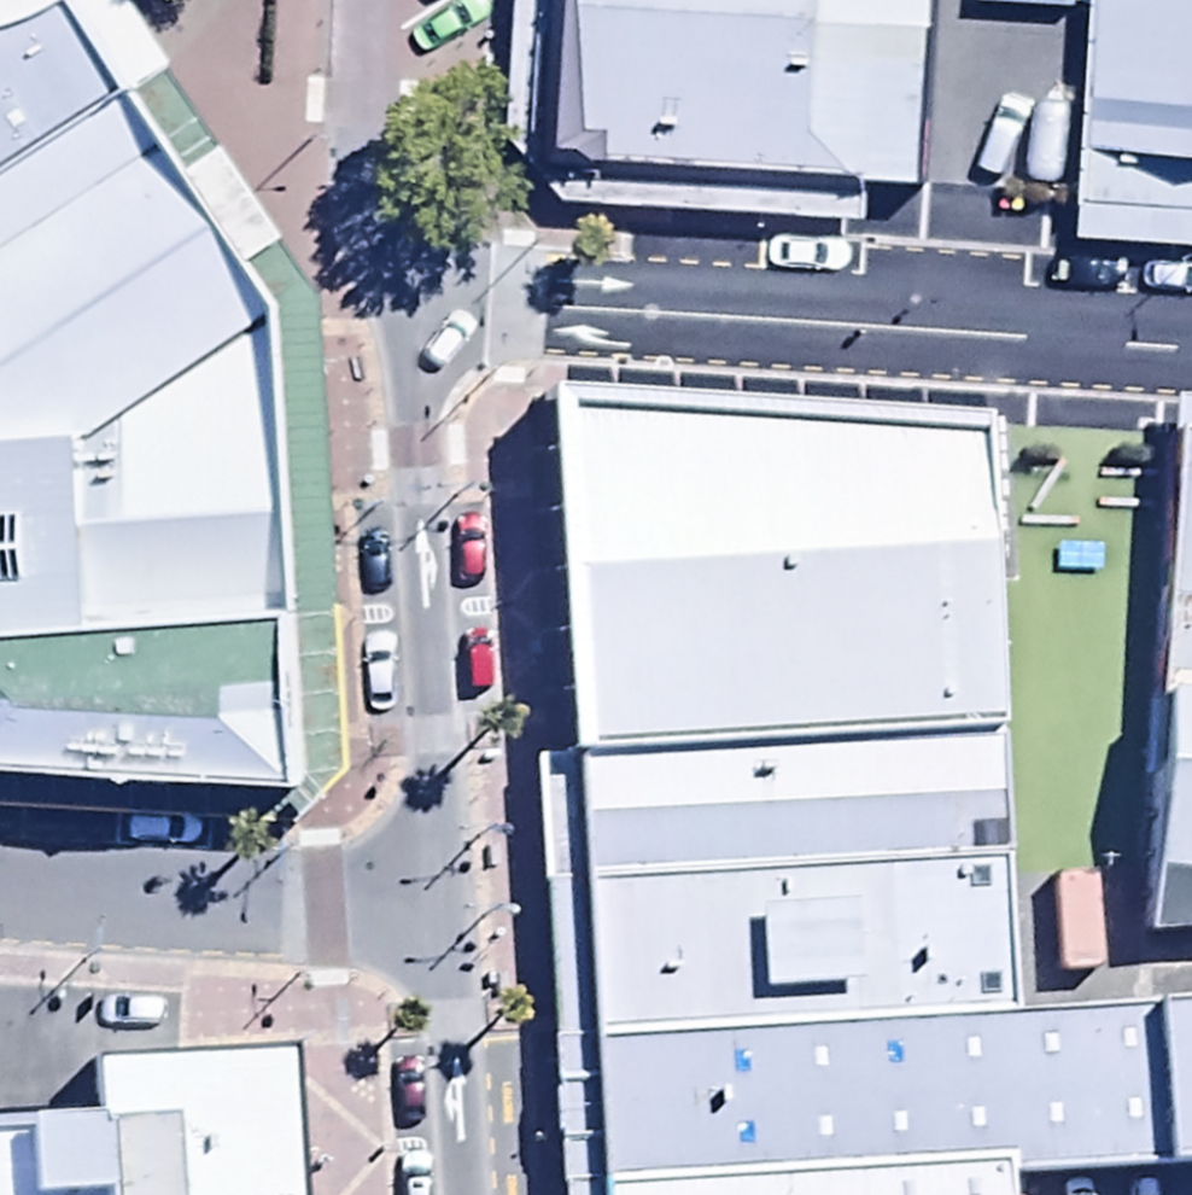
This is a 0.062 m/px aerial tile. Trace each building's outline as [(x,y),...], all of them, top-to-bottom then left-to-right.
[(327,317),(180,90),(121,0),(36,0),(15,8),(0,7),(0,628),(339,594),(327,317)] [(559,243),(960,266),(976,0),(574,0),(559,243)] [(1109,267),(1191,272),(1191,0),(1125,0),(1109,267)] [(572,764),(983,743),(966,431),(546,407),(572,764)] [(1134,952),(1173,951),(1191,950),(1191,424),(1180,423),(1134,952)] [(344,822),(340,597),(0,628),(0,807),(344,822)] [(1002,1017),(983,743),(572,764),(585,1050),(1002,1017)] [(585,1050),(594,1194),(620,1194),(1004,1184),(1191,1172),(1191,1003),(1002,1017),(585,1050)] [(280,1040),(81,1056),(98,1110),(0,1127),(0,1194),(291,1194),(280,1040)] [(620,1194),(1005,1194),(1004,1184),(620,1194)]
